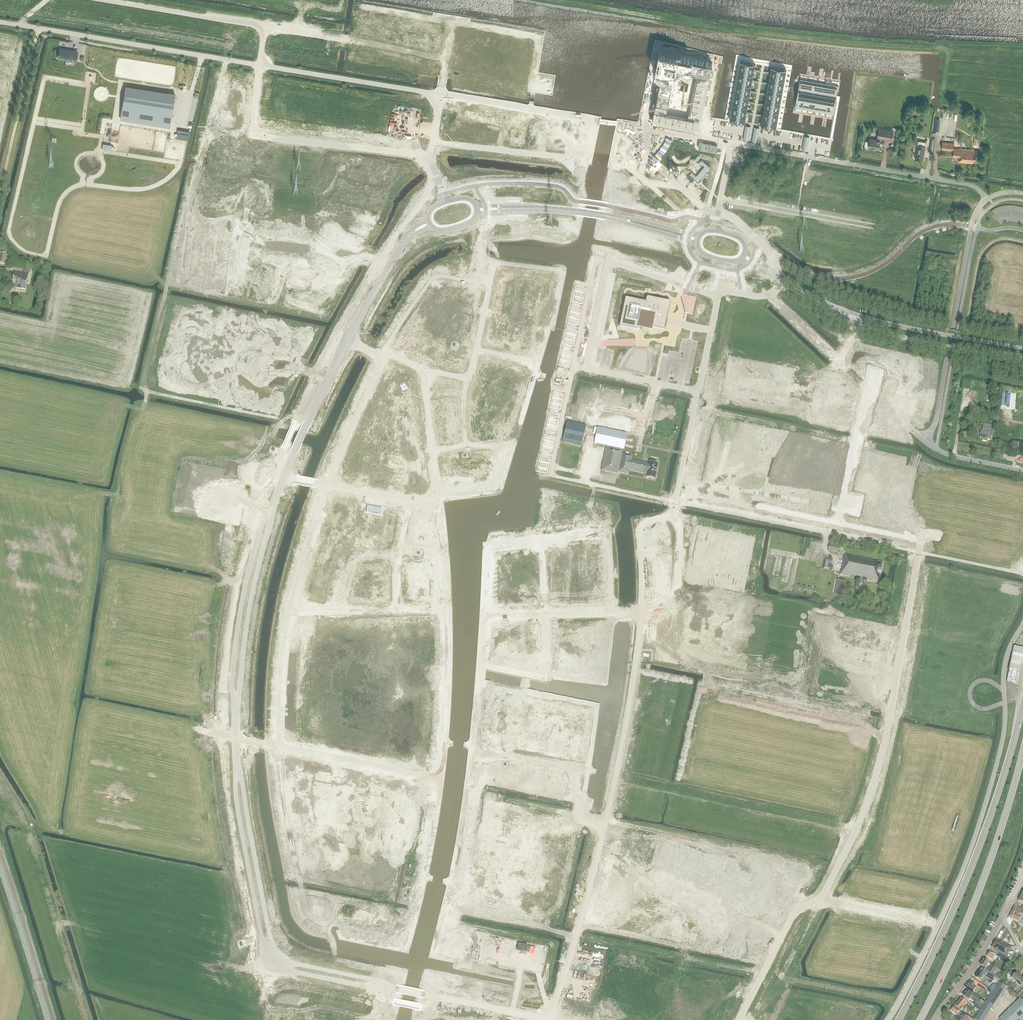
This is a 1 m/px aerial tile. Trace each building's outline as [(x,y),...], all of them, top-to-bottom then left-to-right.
[(359,10),(358,17),(368,19),(370,12),(359,10)] [(357,24),(356,29),(360,30),(361,25),(365,25),(366,19),(368,19),(358,17),(357,24)] [(431,23),(430,29),(431,29),(439,31),(441,31),(442,25),(435,23),(431,23)] [(460,28),(459,34),(461,34),(469,35),(470,36),(471,29),(467,29),(460,28)] [(431,29),(430,36),(434,37),(433,42),(437,42),(438,37),(439,31),(431,29)] [(460,41),(459,46),(463,46),(464,41),(468,42),(469,35),(461,34),(460,41)] [(353,46),(351,56),(357,57),(359,42),(356,42),(356,46),(353,46)] [(364,47),(363,58),(363,57),(368,58),(371,43),(368,43),(367,48),(364,47)] [(376,49),(374,59),(380,60),(382,45),(379,45),(378,49),(376,49)] [(387,51),(385,61),(391,62),(393,47),(390,47),(389,51),(387,51)] [(428,47),(427,54),(435,55),(437,48),(428,47)] [(59,55),(59,58),(66,59),(66,60),(76,62),(77,53),(72,52),(72,51),(71,50),(60,49),(60,50),(59,55)] [(398,53),(396,63),(402,64),(404,49),(401,49),(401,53),(398,53)] [(409,55),(408,65),(414,66),(416,52),(413,51),(412,56),(409,55)] [(678,56),(679,55),(661,51),(657,71),(662,72),(652,121),(698,131),(712,63),(678,56)] [(458,52),(457,59),(465,60),(466,53),(458,52)] [(427,54),(426,60),(434,62),(435,55),(427,54)] [(457,59),(456,65),(464,67),(465,60),(457,59)] [(474,66),(473,76),(479,77),(481,62),(478,62),(477,66),(474,66)] [(486,67),(484,78),(490,79),(492,64),(489,63),(489,68),(486,67)] [(424,67),(423,73),(434,75),(435,68),(433,68),(425,67),(424,67)] [(453,71),(452,78),(463,79),(464,73),(463,73),(455,72),(453,71)] [(800,79),(798,90),(798,91),(799,90),(805,91),(807,80),(800,79)] [(831,85),(829,96),(836,97),(837,97),(837,96),(839,86),(831,85)] [(163,125),(162,126),(169,127),(175,94),(168,93),(168,94),(126,87),(121,118),(163,125)] [(798,90),(797,96),(797,97),(804,98),(810,99),(816,100),(822,101),(828,102),(835,103),(836,103),(836,100),(837,97),(836,97),(829,96),(823,95),(817,94),(811,93),(805,91),(799,90),(798,91),(798,90)] [(797,96),(795,108),(802,109),(804,98),(797,97),(797,96)] [(828,102),(826,113),(833,114),(836,103),(835,103),(828,102)] [(892,140),(893,130),(879,128),(877,138),(878,138),(877,140),(870,139),(869,147),(869,148),(873,149),(873,148),(879,149),(880,141),(881,138),(887,139),(892,140)] [(918,145),(915,159),(923,160),(926,146),(926,142),(918,140),(918,145)] [(978,163),(979,151),(975,151),(975,150),(959,148),(959,149),(954,148),(954,143),(942,142),(942,150),(953,151),(953,157),(958,157),(959,158),(959,162),(973,163),(974,163),(978,163)] [(692,172),(690,174),(698,181),(702,177),(707,171),(710,167),(702,160),(700,162),(705,166),(703,168),(699,173),(696,176),(692,172)] [(0,252),(0,263),(6,264),(8,254),(0,252)] [(16,287),(21,288),(21,289),(26,290),(27,284),(29,281),(27,280),(29,273),(30,268),(25,267),(24,274),(14,272),(12,281),(17,282),(16,287)] [(499,268),(496,284),(500,285),(502,277),(505,277),(506,269),(499,268)] [(529,272),(528,280),(548,282),(547,285),(557,287),(559,275),(529,272)] [(444,279),(443,286),(452,288),(453,281),(444,279)] [(454,281),(452,291),(459,292),(460,283),(454,281)] [(433,282),(428,289),(433,293),(439,286),(437,285),(433,282)] [(459,292),(458,293),(464,294),(466,284),(460,283),(459,292)] [(466,284),(464,294),(470,296),(472,285),(466,284)] [(472,285),(470,296),(476,297),(478,286),(472,285)] [(574,290),(572,301),(582,303),(585,292),(580,291),(581,286),(579,285),(578,290),(574,290)] [(478,286),(476,297),(482,298),(484,287),(478,286)] [(427,290),(424,295),(432,302),(436,297),(427,290)] [(424,295),(420,300),(428,306),(429,307),(432,302),(424,295)] [(619,326),(619,327),(620,327),(620,328),(621,328),(636,331),(637,331),(637,330),(638,330),(638,327),(647,329),(647,326),(651,326),(651,327),(651,328),(651,329),(652,329),(662,331),(663,331),(664,331),(664,330),(664,329),(669,305),(670,304),(669,304),(669,303),(668,303),(648,298),(647,298),(646,299),(646,300),(645,303),(627,299),(626,299),(625,299),(625,300),(624,301),(619,326)] [(420,300),(416,305),(424,311),(428,306),(420,300)] [(416,305),(413,311),(420,316),(424,311),(416,305)] [(570,311),(568,322),(578,324),(580,313),(575,312),(576,307),(574,307),(573,311),(570,311)] [(470,310),(469,316),(478,318),(480,312),(470,310)] [(412,312),(408,317),(418,323),(421,318),(412,312)] [(408,317),(405,322),(414,328),(418,323),(408,317)] [(405,322),(402,327),(411,333),(414,328),(405,322)] [(402,327),(399,333),(407,338),(408,338),(411,333),(402,327)] [(566,332),(563,343),(574,345),(576,334),(571,333),(572,328),(570,328),(569,333),(566,332)] [(531,332),(529,338),(539,341),(541,335),(531,332)] [(399,333),(395,338),(403,343),(407,338),(399,333)] [(465,334),(464,340),(473,342),(475,335),(465,334)] [(529,338),(528,344),(537,346),(539,341),(529,338)] [(395,339),(390,347),(396,350),(400,343),(395,339)] [(467,341),(465,350),(471,352),(473,343),(467,341)] [(528,344),(526,349),(536,352),(537,346),(528,344)] [(526,349),(525,355),(534,357),(536,352),(526,349)] [(561,353),(559,365),(569,367),(571,356),(567,355),(568,350),(565,349),(564,354),(561,353)] [(424,355),(422,362),(431,364),(432,357),(424,355)] [(432,366),(432,367),(438,368),(440,359),(434,357),(432,366)] [(451,361),(449,371),(456,372),(456,369),(457,362),(451,361)] [(460,361),(459,367),(468,369),(469,362),(460,361)] [(389,363),(386,368),(394,372),(397,374),(398,372),(395,371),(397,367),(389,363)] [(386,368),(383,373),(392,377),(395,379),(396,377),(392,376),(394,372),(386,368)] [(522,371),(520,376),(530,379),(531,374),(522,371)] [(383,373),(381,378),(389,382),(392,384),(393,382),(390,381),(392,377),(383,373)] [(520,376),(519,382),(528,385),(530,379),(520,376)] [(381,378),(378,383),(386,387),(388,384),(391,386),(392,384),(389,382),(381,378)] [(519,382),(517,387),(527,390),(528,385),(519,382)] [(378,383),(376,388),(384,393),(385,389),(389,391),(389,389),(386,387),(378,383)] [(517,387),(515,392),(525,395),(527,390),(517,387)] [(376,388),(373,393),(381,398),(383,394),(386,396),(387,394),(384,393),(376,388)] [(553,391),(551,403),(554,403),(553,408),(555,408),(556,404),(561,405),(564,394),(553,391)] [(515,392),(514,398),(523,401),(525,395),(515,392)] [(373,393),(370,399),(378,403),(380,399),(383,401),(384,399),(381,398),(373,393)] [(514,398),(512,403),(522,406),(523,401),(514,398)] [(369,401),(367,406),(375,410),(378,412),(379,410),(376,408),(377,405),(369,401)] [(466,403),(466,406),(466,412),(476,411),(475,406),(475,405),(466,403)] [(512,403),(511,408),(520,411),(522,406),(512,403)] [(367,406),(364,412),(373,415),(376,417),(377,415),(373,413),(375,410),(367,406)] [(511,408),(509,414),(519,417),(520,411),(511,408)] [(632,456),(622,454),(622,452),(609,449),(609,447),(622,449),(624,450),(633,452),(637,436),(629,434),(633,417),(586,408),(582,424),(585,425),(585,424),(610,429),(610,430),(597,427),(594,443),(607,446),(606,448),(604,456),(601,471),(617,474),(618,472),(628,474),(629,471),(645,474),(645,476),(646,476),(645,478),(654,479),(655,475),(656,469),(657,464),(658,462),(650,460),(649,462),(649,463),(644,462),(643,462),(642,462),(631,460),(632,456)] [(364,412),(362,417),(370,420),(374,422),(374,420),(371,419),(373,415),(364,412)] [(549,413),(547,424),(550,425),(549,429),(551,430),(552,425),(557,426),(559,415),(549,413)] [(509,414),(507,419),(517,422),(519,417),(509,414)] [(362,417),(360,422),(368,426),(369,422),(373,424),(374,422),(370,420),(362,417)] [(449,418),(433,420),(437,448),(465,444),(463,428),(451,429),(449,418)] [(507,419),(506,424),(515,427),(517,422),(507,419)] [(991,429),(992,425),(989,425),(990,421),(982,420),(981,424),(983,425),(983,428),(983,430),(981,430),(980,438),(982,438),(982,440),(987,441),(987,439),(990,439),(992,432),(990,431),(991,429)] [(582,445),(586,425),(585,425),(582,424),(567,421),(562,441),(582,445)] [(360,422),(357,427),(366,431),(367,427),(370,429),(371,427),(368,426),(360,422)] [(506,424),(504,430),(514,433),(515,427),(506,424)] [(357,427),(355,432),(363,436),(365,433),(368,434),(369,432),(366,431),(357,427)] [(504,430),(501,440),(512,439),(514,433),(504,430)] [(355,432),(352,438),(361,441),(362,438),(366,439),(366,438),(363,436),(355,432)] [(544,434),(542,445),(545,446),(544,451),(546,451),(547,446),(552,447),(555,436),(544,434)] [(351,440),(349,446),(358,449),(361,450),(362,448),(358,447),(360,444),(351,440)] [(349,446),(347,451),(355,454),(359,456),(360,454),(356,452),(358,449),(349,446)] [(347,451),(345,456),(353,460),(356,461),(357,461),(357,459),(354,458),(355,454),(347,451)] [(540,455),(538,467),(541,467),(540,472),(542,472),(543,468),(548,469),(550,457),(540,455)] [(345,456),(343,462),(351,465),(353,461),(356,463),(357,461),(356,461),(353,460),(345,456)] [(343,462),(341,467),(349,470),(350,467),(354,468),(355,466),(351,465),(343,462)] [(341,467),(338,472),(345,475),(347,475),(348,472),(352,473),(352,472),(349,470),(341,467)] [(338,472),(336,478),(345,481),(346,477),(350,479),(350,477),(347,475),(345,475),(338,472)] [(362,477),(360,486),(366,487),(368,478),(368,474),(366,474),(366,477),(362,477)] [(389,482),(387,491),(392,492),(394,483),(395,480),(393,479),(392,483),(389,482)] [(842,554),(844,547),(839,546),(839,547),(830,545),(829,550),(838,552),(838,553),(842,554)] [(494,566),(493,566),(493,573),(504,572),(503,565),(505,565),(504,562),(524,560),(529,559),(528,548),(493,552),(494,559),(493,559),(494,566)] [(844,560),(843,560),(840,575),(850,577),(850,574),(859,576),(867,578),(867,580),(866,580),(872,581),(872,580),(879,581),(880,575),(882,570),(881,570),(883,562),(877,561),(877,562),(871,561),(872,560),(845,555),(844,560)] [(837,579),(834,594),(843,596),(846,581),(837,579)] [(1010,668),(1021,671),(1022,664),(1022,650),(1014,648),(1010,668)] [(510,657),(508,668),(514,669),(517,659),(510,657)] [(528,661),(526,672),(531,673),(534,662),(528,661)] [(534,662),(531,673),(538,674),(540,663),(534,662)] [(1018,684),(1021,671),(1010,668),(1007,682),(1018,684)] [(490,683),(488,692),(489,692),(489,695),(491,695),(491,692),(495,693),(497,684),(490,683)] [(501,694),(500,697),(502,698),(503,695),(507,696),(508,687),(502,685),(501,694)] [(520,689),(518,698),(520,698),(520,701),(521,701),(521,699),(524,699),(526,690),(520,689)] [(543,702),(542,708),(548,710),(550,699),(544,698),(543,702)] [(531,699),(530,706),(542,708),(543,702),(531,699)] [(561,701),(559,712),(565,713),(568,702),(561,701)] [(521,751),(521,752),(527,754),(529,743),(523,741),(522,744),(521,751)] [(511,742),(509,748),(521,751),(522,744),(511,742)] [(529,743),(527,754),(533,755),(535,744),(529,743)] [(541,745),(538,756),(544,757),(547,746),(541,745)] [(547,746),(544,757),(550,758),(552,747),(547,746)] [(564,750),(561,761),(567,762),(569,751),(564,750)] [(569,751),(567,762),(574,763),(576,752),(569,751)] [(1022,905),(1021,908),(1015,905),(1012,911),(1019,916),(1021,913),(1022,914),(1022,905)] [(1019,916),(1012,911),(1009,917),(1018,921),(1021,916),(1019,916)] [(996,939),(991,947),(993,948),(993,950),(996,952),(1006,957),(1010,950),(1009,950),(1011,946),(1002,941),(1001,942),(996,939)] [(989,950),(986,956),(992,960),(992,959),(995,955),(995,954),(989,951),(989,950)] [(983,959),(980,965),(983,967),(982,967),(988,971),(990,968),(987,966),(989,963),(983,959)] [(990,968),(988,971),(996,977),(1000,970),(997,968),(997,967),(993,964),(990,968)] [(979,972),(975,977),(981,981),(983,979),(991,984),(991,983),(993,981),(996,977),(988,971),(982,967),(982,968),(982,967),(979,972)] [(1016,982),(1021,977),(1016,973),(1011,978),(1016,982)] [(968,982),(964,987),(972,993),(976,988),(973,986),(974,984),(970,980),(968,982)] [(976,980),(973,983),(974,984),(981,989),(984,985),(976,980)] [(1000,986),(993,1004),(999,1006),(1006,989),(1000,986)] [(976,1006),(978,1007),(980,1009),(983,1005),(985,1002),(967,989),(963,994),(969,999),(970,997),(973,1000),(975,1002),(974,1004),(976,1006)] [(999,1018),(1000,1019),(1019,1019),(1022,1016),(1022,1000),(1020,997),(999,1018)] [(967,1003),(960,998),(960,999),(959,999),(958,1000),(958,1001),(957,1002),(965,1008),(966,1007),(965,1005),(967,1003)] [(965,1008),(957,1002),(956,1002),(955,1004),(954,1005),(960,1010),(961,1011),(963,1008),(964,1009),(965,1008)] [(961,1011),(960,1010),(960,1011),(954,1006),(950,1010),(956,1015),(955,1016),(956,1016),(953,1019),(955,1019),(972,1019),(961,1011)]
